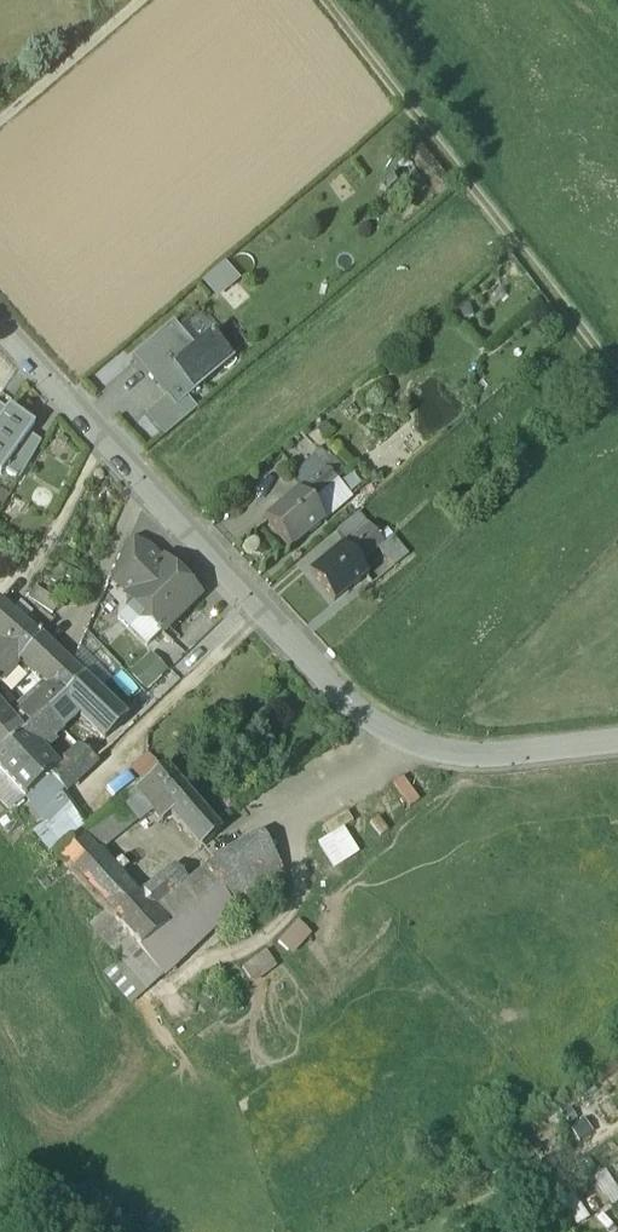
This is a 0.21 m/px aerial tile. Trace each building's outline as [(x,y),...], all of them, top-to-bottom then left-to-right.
[(206,282),(218,297),(241,278),(228,263),(206,282)] [(173,325),(132,360),(166,400),(175,411),(186,401),(234,362),(211,335),(193,350),(173,325)] [(196,412),(186,401),(175,411),(166,400),(145,417),(164,439),(196,412)] [(4,472),(28,439),(34,431),(8,412),(6,415),(0,424),(0,478),(4,472)] [(40,447),(28,439),(4,472),(16,480),(40,447)] [(310,458),(289,476),(300,488),(321,470),(310,458)] [(345,472),(333,459),(323,468),(335,481),(345,472)] [(300,488),(297,491),(308,504),(335,481),(323,468),(321,470),(300,488)] [(335,481),(308,504),(323,521),(359,489),(345,472),(335,481)] [(297,491),(265,518),(290,549),(323,521),(308,504),(297,491)] [(356,513),(335,531),(346,544),(367,526),(356,513)] [(346,544),(342,548),(356,566),(376,549),(376,548),(382,543),(367,526),(346,544)] [(382,543),(376,548),(376,549),(392,568),(407,555),(391,536),(382,543)] [(161,568),(147,553),(127,545),(110,584),(120,588),(130,598),(161,568)] [(340,547),(309,573),(333,602),(364,576),(356,566),(342,548),(340,547)] [(130,598),(127,601),(127,611),(128,612),(139,623),(149,623),(161,636),(198,600),(164,565),(161,568),(130,598)] [(58,607),(34,591),(26,603),(51,620),(58,607)] [(0,608),(0,649),(1,650),(18,665),(38,643),(0,608)] [(139,623),(128,612),(118,622),(146,651),(161,636),(149,623),(139,623)] [(38,643),(18,665),(46,692),(60,705),(81,685),(38,643)] [(1,650),(0,651),(0,685),(18,665),(1,650)] [(130,675),(146,695),(170,676),(154,656),(130,675)] [(81,685),(60,705),(76,722),(94,740),(102,748),(123,726),(81,685)] [(46,692),(18,719),(16,725),(27,737),(31,734),(43,722),(60,705),(46,692)] [(60,705),(43,722),(59,738),(76,722),(60,705)] [(20,744),(0,721),(0,762),(20,744)] [(43,722),(31,734),(32,735),(46,750),(59,738),(43,722)] [(32,735),(21,744),(35,760),(46,750),(32,735)] [(0,762),(0,785),(21,808),(24,805),(53,781),(53,780),(35,760),(21,744),(20,744),(0,762)] [(104,760),(97,753),(92,758),(99,765),(104,760)] [(77,757),(57,776),(71,792),(91,772),(77,757)] [(141,788),(161,773),(148,758),(129,773),(141,788)] [(53,781),(24,805),(41,831),(68,812),(60,800),(71,792),(57,776),(53,780),(53,781)] [(163,776),(143,793),(155,807),(175,790),(163,776)] [(175,790),(155,807),(158,810),(168,822),(197,856),(217,841),(175,790)] [(87,840),(77,848),(93,864),(132,831),(158,810),(155,807),(143,793),(87,840)] [(158,810),(132,831),(143,843),(168,822),(158,810)] [(68,812),(41,831),(43,834),(31,843),(50,870),(52,868),(77,848),(87,840),(68,812)] [(335,873),(361,856),(344,830),(318,847),(335,873)] [(134,909),(109,930),(133,956),(136,960),(215,895),(272,862),(261,840),(208,869),(209,870),(183,893),(170,878),(134,909)] [(77,848),(52,868),(102,923),(109,930),(134,909),(93,864),(77,848)] [(272,862),(215,895),(231,916),(251,901),(282,880),(272,862)] [(215,895),(136,960),(159,985),(174,973),(218,927),(231,916),(215,895)] [(251,901),(231,916),(239,927),(259,913),(251,901)] [(109,930),(102,923),(88,935),(118,969),(133,956),(109,930)] [(296,957),(312,934),(297,924),(281,946),(296,957)] [(254,986),(277,968),(267,955),(243,973),(254,986)] [(136,960),(133,956),(118,969),(104,981),(129,1009),(159,985),(136,960)]
